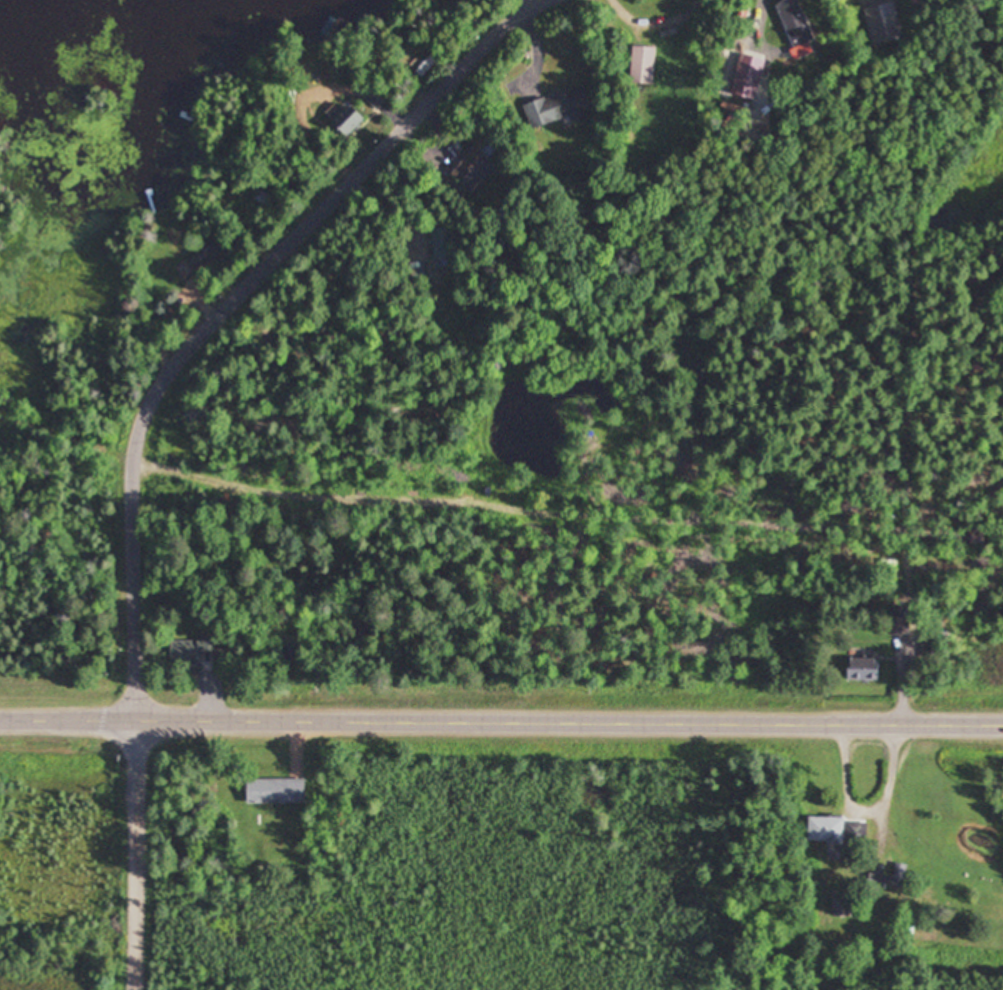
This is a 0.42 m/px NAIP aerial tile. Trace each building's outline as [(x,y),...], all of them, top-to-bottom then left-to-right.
[(793,48),(813,41),(798,0),(782,0),(776,3),(793,48)] [(653,46),(631,46),(631,84),(653,84),(653,46)] [(438,59),(433,53),(415,69),(420,75),(438,59)] [(765,59),(740,53),(729,95),(754,101),(765,59)] [(523,103),(531,130),(585,113),(584,108),(590,106),(584,85),(523,103)] [(327,116),(346,135),(364,118),(351,104),(345,110),(340,104),(327,116)] [(493,168),(475,148),(450,171),(469,190),(493,168)] [(255,199),(267,205),(274,190),(262,184),(255,199)] [(452,227),(432,227),(432,260),(452,260),(452,227)] [(190,272),(230,249),(223,237),(183,260),(190,272)] [(890,608),(890,634),(908,634),(908,608),(890,608)] [(201,641),(170,641),(170,664),(197,664),(197,652),(215,652),(216,633),(201,633),(201,641)] [(878,680),(878,658),(848,658),(848,680),(878,680)] [(247,802),(304,802),(304,778),(247,778),(247,802)] [(844,843),(844,816),(809,816),(809,843),(844,843)] [(893,875),(871,871),(869,883),(903,889),(907,865),(895,863),(893,875)] [(832,917),(853,917),(853,891),(832,891),(832,917)]
